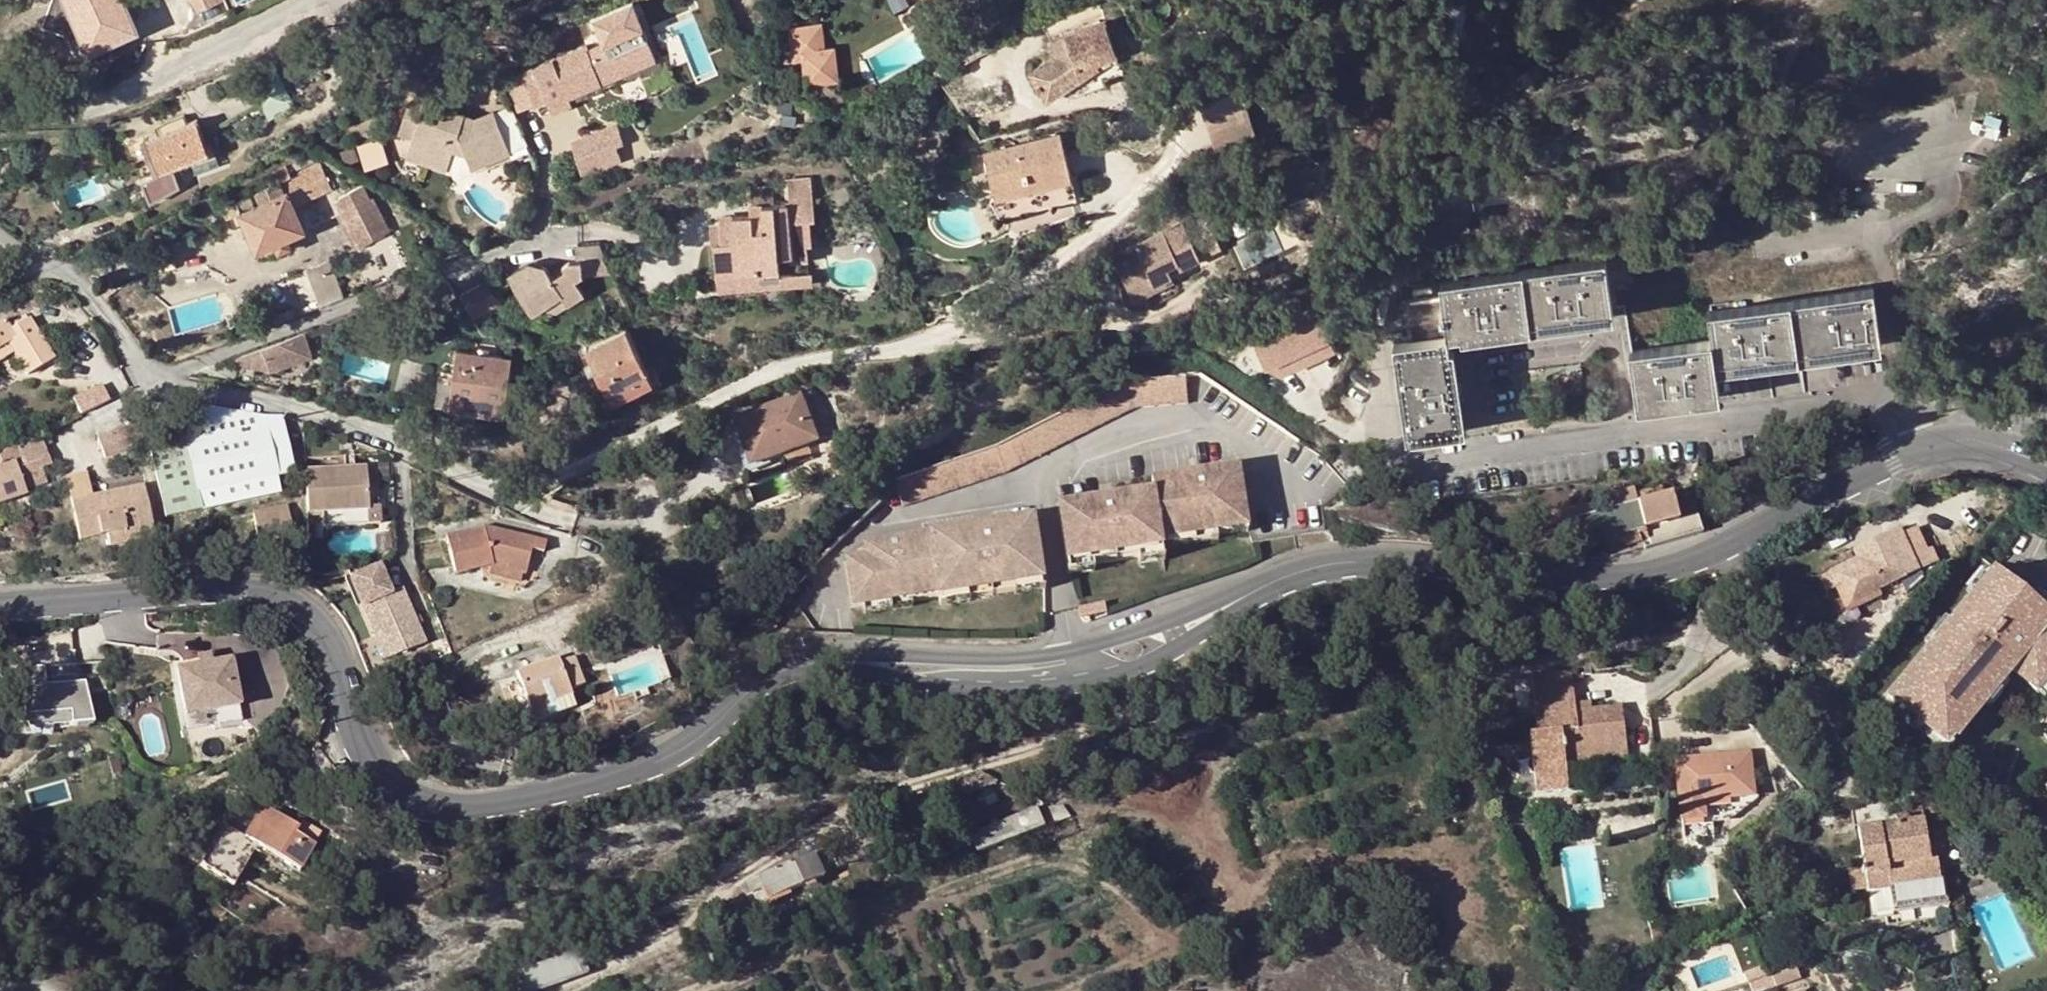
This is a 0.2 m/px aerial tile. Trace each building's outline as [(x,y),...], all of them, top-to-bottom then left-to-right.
[(85,16),(77,0),(69,0),(78,19),(85,16)] [(85,16),(99,46),(136,28),(123,0),(77,0),(85,16)] [(225,0),(197,0),(202,11),(225,0)] [(894,14),(909,6),(906,0),(887,0),(894,14)] [(519,72),(525,84),(538,80),(547,100),(553,112),(571,103),(569,97),(627,72),(651,62),(655,60),(635,14),(626,18),(631,30),(634,35),(622,41),(620,35),(618,36),(586,50),(583,44),(519,72)] [(613,24),(618,36),(620,35),(631,30),(626,18),(613,24)] [(1053,56),(1028,73),(1045,100),(1079,78),(1076,68),(1115,54),(1102,22),(1048,41),(1053,56)] [(819,28),(792,30),(796,55),(804,54),(809,78),(835,76),(832,50),(822,52),(819,28)] [(631,30),(620,35),(622,41),(634,35),(631,30)] [(667,56),(655,60),(651,62),(654,68),(663,89),(677,82),(667,56)] [(651,62),(627,72),(630,79),(654,68),(651,62)] [(946,64),(933,71),(936,76),(949,70),(946,64)] [(538,80),(525,84),(534,106),(547,100),(538,80)] [(423,104),(410,145),(423,148),(420,160),(446,169),(453,149),(464,153),(471,168),(509,152),(493,113),(473,120),(468,119),(466,125),(455,122),(458,116),(423,104)] [(493,113),(509,152),(527,144),(510,105),(493,113)] [(468,119),(458,116),(455,122),(466,125),(468,119)] [(134,160),(150,201),(178,187),(170,166),(189,159),(207,152),(203,143),(195,121),(142,141),(147,155),(134,160)] [(624,124),(570,141),(580,172),(630,156),(626,142),(630,141),(624,124)] [(1058,134),(983,152),(994,198),(990,204),(1000,217),(1073,199),(1058,134)] [(358,143),(366,166),(389,159),(382,135),(358,143)] [(210,141),(203,143),(207,152),(189,159),(191,165),(215,156),(210,141)] [(423,148),(410,145),(407,156),(420,160),(423,148)] [(287,238),(305,231),(294,208),(337,187),(325,161),(287,178),(282,168),(263,176),(267,187),(254,193),(260,205),(239,214),(256,252),(274,243),(287,238)] [(361,187),(337,200),(358,241),(386,228),(371,199),(369,201),(361,187)] [(752,206),(771,205),(771,191),(751,192),(752,206)] [(713,244),(715,273),(778,268),(777,256),(788,255),(789,260),(812,258),(809,221),(813,221),(812,203),(771,205),(752,206),(749,207),(750,216),(718,219),(719,226),(720,243),(713,244)] [(239,214),(234,204),(220,210),(225,221),(239,214)] [(1195,254),(1220,249),(1214,222),(1189,227),(1195,254)] [(1133,245),(1108,257),(1123,288),(1146,277),(1150,286),(1168,278),(1166,274),(1196,259),(1178,223),(1133,245)] [(710,244),(713,244),(720,243),(719,226),(709,228),(710,244)] [(287,238),(274,243),(277,252),(290,246),(287,238)] [(574,245),(575,260),(580,259),(600,258),(598,243),(574,245)] [(575,260),(567,260),(560,264),(563,270),(552,276),(549,270),(545,266),(528,262),(507,275),(532,312),(543,304),(545,308),(557,309),(582,292),(572,277),(580,272),(600,271),(600,258),(580,259),(575,260)] [(334,259),(310,268),(324,303),(348,294),(334,259)] [(1405,439),(1459,432),(1448,349),(1446,336),(1460,334),(1611,312),(1603,259),(1439,283),(1441,299),(1406,304),(1411,340),(1392,343),(1405,439)] [(563,270),(560,264),(549,270),(552,276),(563,270)] [(778,268),(715,273),(717,289),(811,282),(810,272),(779,274),(778,268)] [(1170,283),(1168,278),(1150,286),(1146,277),(1123,288),(1130,302),(1170,283)] [(118,288),(111,278),(99,288),(106,297),(118,288)] [(489,285),(458,296),(470,318),(501,303),(489,285)] [(1628,352),(1635,404),(1718,392),(1714,366),(1719,365),(1878,343),(1870,289),(1706,313),(1711,340),(1628,352)] [(1313,304),(1250,334),(1263,360),(1326,330),(1313,304)] [(1461,339),(1612,318),(1611,312),(1460,334),(1461,339)] [(7,347),(12,355),(25,377),(54,360),(29,320),(11,331),(4,320),(0,323),(0,351),(7,347)] [(1326,330),(1263,360),(1275,369),(1332,343),(1326,330)] [(585,351),(607,394),(611,403),(649,383),(652,388),(660,384),(651,365),(645,368),(626,331),(585,351)] [(305,332),(265,348),(273,371),(314,355),(305,332)] [(1720,370),(1879,347),(1878,343),(1719,365),(1720,370)] [(0,351),(0,362),(12,355),(7,347),(0,351)] [(236,358),(239,366),(273,371),(265,348),(236,358)] [(1459,432),(1465,431),(1453,348),(1448,349),(1459,432)] [(454,353),(448,408),(503,415),(510,359),(454,353)] [(1125,380),(1043,422),(1054,448),(1133,408),(1187,403),(1186,374),(1125,380)] [(79,415),(109,401),(101,386),(72,401),(79,415)] [(1635,404),(1636,411),(1719,399),(1718,392),(1635,404)] [(733,420),(742,448),(748,446),(756,466),(819,443),(800,395),(733,420)] [(263,417),(193,403),(142,422),(147,447),(164,520),(280,496),(276,478),(271,455),(265,424),(263,417)] [(278,421),(265,424),(271,455),(276,478),(290,475),(278,421)] [(147,447),(142,422),(98,438),(106,462),(147,447)] [(996,445),(894,479),(903,506),(1007,472),(1054,448),(1043,422),(996,445)] [(39,440),(0,458),(0,468),(15,463),(21,461),(45,453),(39,440)] [(748,446),(742,448),(749,468),(756,466),(748,446)] [(837,448),(828,451),(831,460),(840,457),(837,448)] [(354,453),(342,454),(343,468),(355,467),(354,453)] [(840,457),(831,460),(834,470),(843,467),(840,457)] [(24,471),(21,461),(15,463),(17,472),(24,471)] [(0,468),(0,506),(26,497),(24,493),(46,484),(39,465),(24,471),(17,472),(15,463),(0,468)] [(1152,491),(1057,506),(1065,558),(1163,543),(1162,536),(1248,523),(1240,465),(1151,479),(1152,491)] [(343,468),(304,470),(307,515),(330,514),(359,513),(365,512),(368,512),(368,507),(365,466),(355,467),(343,468)] [(79,543),(105,538),(151,529),(150,523),(142,487),(91,497),(88,482),(86,473),(66,477),(68,487),(79,543)] [(1602,515),(1600,506),(1537,516),(1538,534),(1560,531),(1565,553),(1605,543),(1609,554),(1640,545),(1642,544),(1639,534),(1677,524),(1675,514),(1672,496),(1661,498),(1659,492),(1633,496),(1635,506),(1602,515)] [(1633,492),(1599,499),(1600,506),(1602,515),(1635,506),(1633,496),(1633,492)] [(379,506),(368,507),(368,512),(365,512),(366,526),(381,524),(379,506)] [(288,510),(253,516),(258,541),(272,538),(273,541),(293,537),(288,510)] [(1692,511),(1675,514),(1677,524),(1639,534),(1642,544),(1643,549),(1703,533),(1692,511)] [(862,543),(863,554),(844,558),(851,602),(936,589),(937,593),(1045,576),(1035,516),(862,543)] [(1163,543),(1163,544),(1250,530),(1248,523),(1162,536),(1163,543)] [(108,550),(154,541),(151,529),(105,538),(108,550)] [(504,572),(523,565),(527,554),(540,556),(543,546),(482,529),(469,532),(446,543),(452,573),(488,567),(488,565),(504,569),(504,572)] [(1826,574),(1833,589),(1839,586),(1848,606),(1877,591),(1917,572),(1936,563),(1930,550),(1925,552),(1914,529),(1900,536),(1897,529),(1851,551),(1855,560),(1826,574)] [(446,543),(469,532),(445,537),(446,543)] [(272,538),(258,541),(259,549),(274,546),(273,541),(272,538)] [(1163,543),(1065,558),(1066,565),(1164,550),(1163,544),(1163,543)] [(403,611),(408,609),(400,590),(392,593),(383,572),(379,563),(347,576),(358,606),(367,626),(376,622),(403,611)] [(486,577),(488,578),(498,573),(504,572),(504,569),(488,565),(488,567),(486,577)] [(520,578),(523,565),(504,572),(504,573),(520,578)] [(1996,570),(1890,697),(1945,743),(2009,667),(2037,690),(2046,678),(2046,612),(1996,570)] [(498,573),(488,578),(517,586),(520,578),(504,573),(504,572),(498,573)] [(1045,576),(937,593),(937,596),(938,600),(1046,583),(1045,576)] [(1839,586),(1833,589),(1845,615),(1880,598),(1877,591),(1848,606),(1839,586)] [(851,602),(852,609),(937,596),(937,593),(936,589),(851,602)] [(1105,602),(1077,608),(1079,619),(1107,613),(1105,602)] [(422,646),(408,609),(403,611),(376,622),(367,626),(372,638),(380,635),(390,659),(422,646)] [(772,618),(757,625),(761,635),(777,627),(772,618)] [(381,663),(390,659),(380,635),(372,638),(381,663)] [(210,653),(195,655),(197,665),(212,662),(210,653)] [(514,673),(529,713),(570,698),(568,692),(582,687),(573,659),(559,664),(557,658),(514,673)] [(197,665),(178,668),(177,668),(177,669),(185,714),(187,714),(239,705),(239,704),(231,659),(230,659),(212,662),(197,665)] [(44,666),(20,668),(24,715),(27,715),(70,712),(71,723),(71,725),(93,723),(84,682),(76,683),(75,675),(52,677),(52,684),(45,685),(44,666)] [(1575,713),(1573,703),(1570,673),(1529,677),(1536,736),(1527,736),(1534,795),(1566,792),(1563,768),(1625,762),(1619,705),(1589,708),(1589,711),(1575,713)] [(570,698),(529,713),(533,724),(575,711),(570,698)] [(1588,702),(1573,703),(1575,713),(1589,711),(1589,708),(1588,702)] [(27,715),(28,726),(71,723),(70,712),(27,715)] [(1729,821),(1754,801),(1753,796),(1749,753),(1674,761),(1681,821),(1683,840),(1714,837),(1712,822),(1729,821)] [(982,775),(956,783),(961,796),(987,786),(982,775)] [(989,790),(975,794),(984,808),(995,803),(989,790)] [(1063,807),(1035,808),(969,837),(977,853),(1069,818),(1063,807)] [(233,821),(203,867),(236,888),(261,850),(298,871),(313,847),(294,836),(297,830),(261,809),(247,831),(233,821)] [(1855,830),(1861,862),(1922,834),(1918,812),(1904,815),(1905,821),(1855,830)] [(1922,834),(1861,862),(1862,873),(1848,875),(1851,894),(1866,893),(1871,920),(1893,916),(1892,913),(1947,905),(1942,875),(1937,876),(1934,856),(1927,856),(1924,843),(1922,834)] [(1927,856),(1934,856),(1931,842),(1924,843),(1927,856)] [(827,850),(747,884),(751,894),(761,889),(766,902),(824,879),(823,875),(836,871),(827,850)] [(504,976),(509,990),(541,990),(588,975),(580,950),(504,976)]
